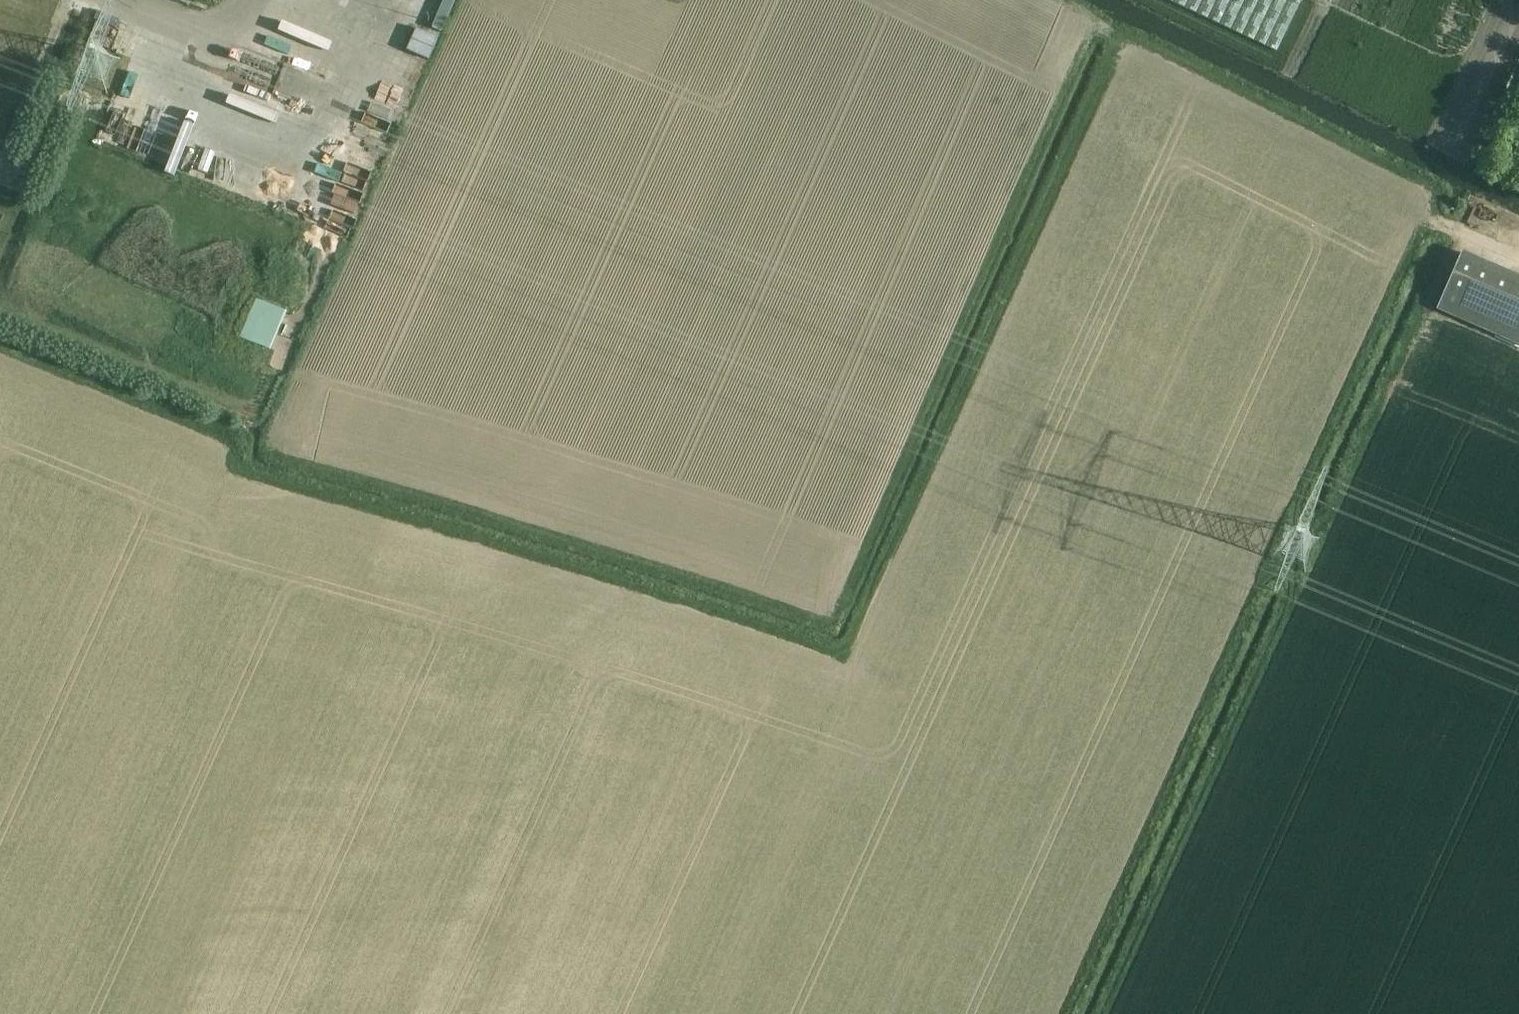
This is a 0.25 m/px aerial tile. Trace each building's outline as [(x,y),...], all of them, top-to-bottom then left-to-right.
[(431,28),(441,33),(455,0),(443,0),(431,28)] [(1300,0),(1165,0),(1276,51),(1300,0)] [(1518,346),(1518,276),(1462,251),(1436,309),(1518,346)]
